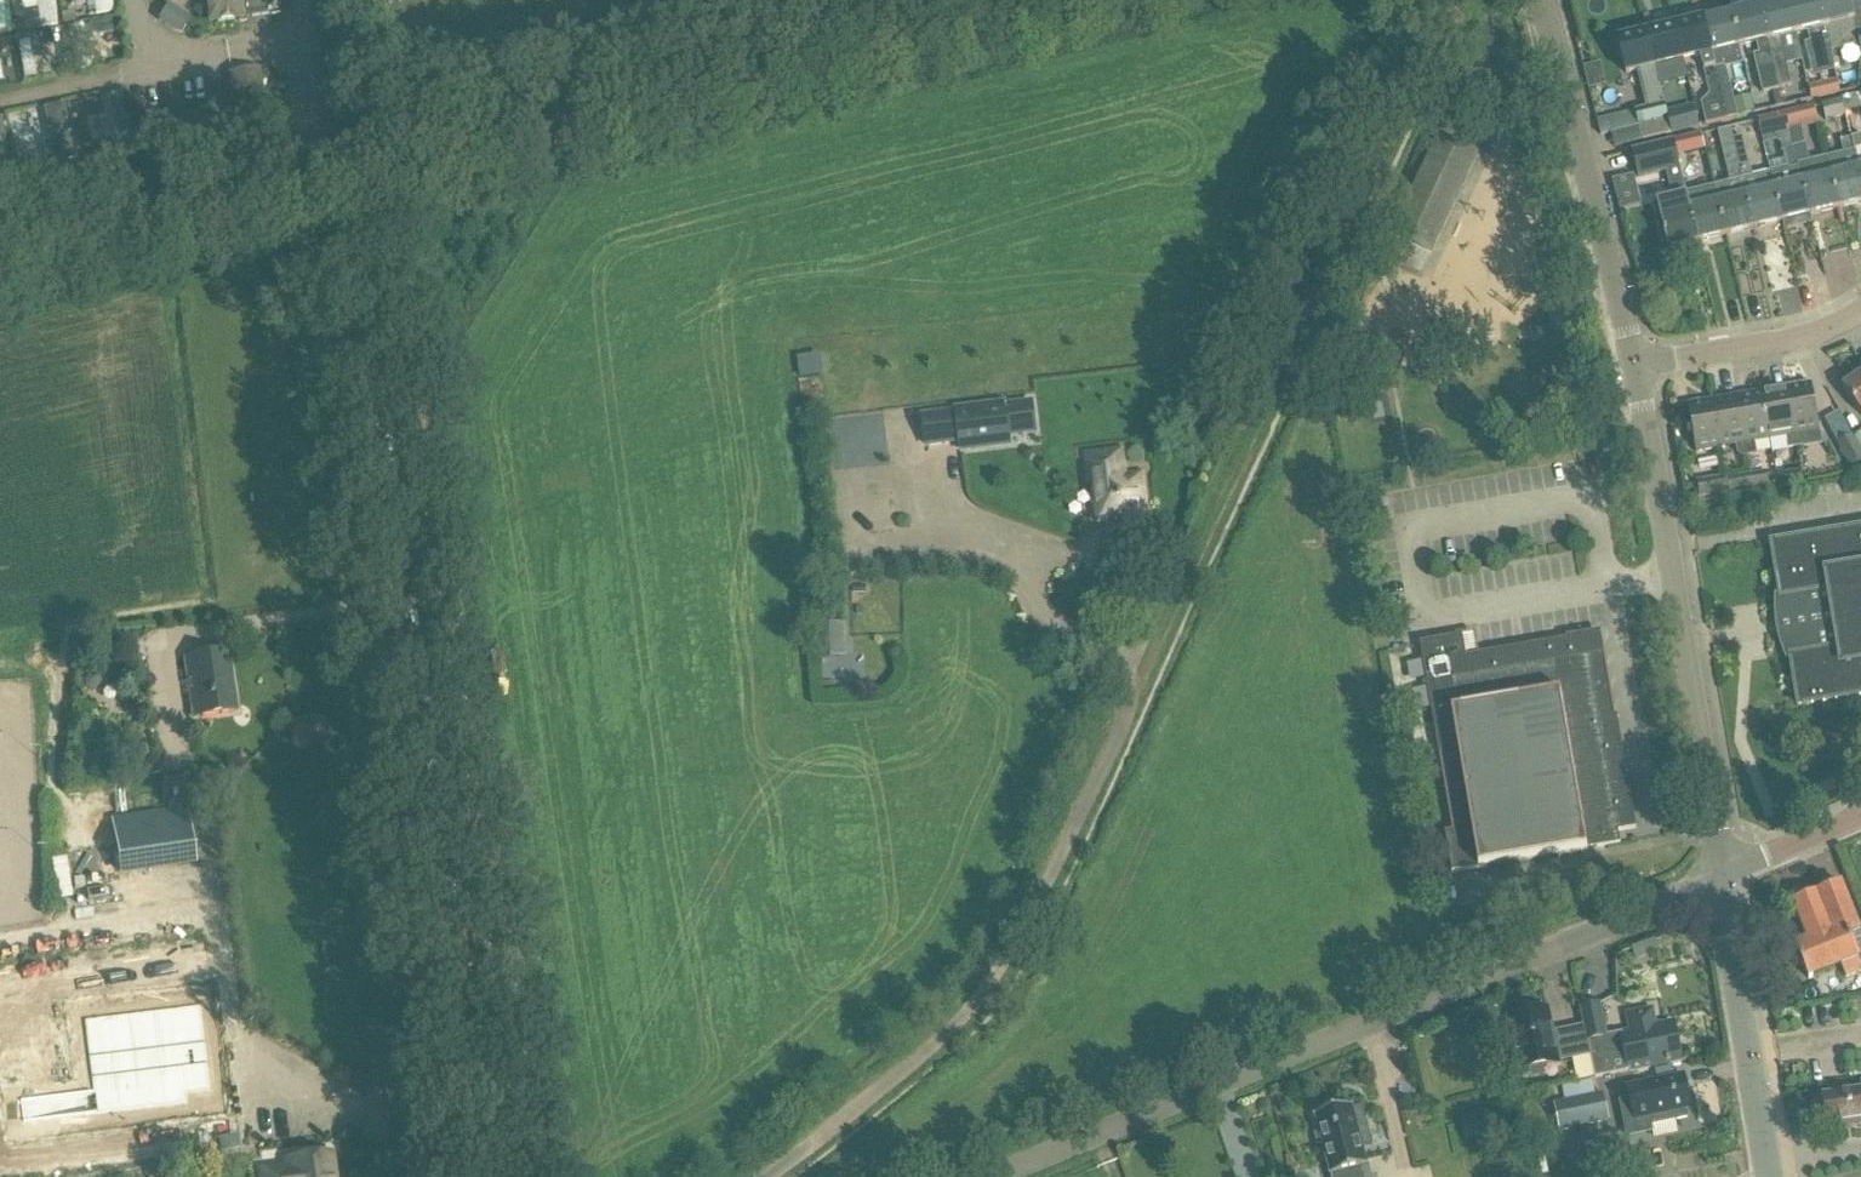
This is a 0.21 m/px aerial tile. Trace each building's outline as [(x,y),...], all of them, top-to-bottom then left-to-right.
[(10,31),(6,0),(0,0),(0,32),(10,31)] [(53,0),(35,0),(38,21),(38,27),(56,25),(53,0)] [(87,5),(94,4),(95,14),(113,11),(111,0),(87,0),(87,5)] [(209,23),(270,14),(274,12),(275,4),(274,0),(206,0),(209,23)] [(1732,13),(1740,47),(1757,43),(1760,56),(1755,57),(1764,93),(1792,86),(1782,52),(1784,52),(1781,37),(1797,34),(1789,0),(1786,0),(1732,13)] [(1797,34),(1814,30),(1817,44),(1810,45),(1817,74),(1826,72),(1831,92),(1840,90),(1830,50),(1831,50),(1819,0),(1789,0),(1797,34)] [(1831,50),(1859,43),(1857,32),(1854,20),(1851,8),(1849,0),(1819,0),(1831,50)] [(1851,8),(1854,20),(1857,32),(1860,30),(1860,5),(1851,8)] [(167,6),(157,23),(180,37),(190,21),(167,6)] [(61,24),(74,22),(73,12),(60,14),(61,24)] [(1732,13),(1704,19),(1728,120),(1738,118),(1726,64),(1744,60),(1740,47),(1732,13)] [(97,35),(111,32),(109,18),(94,21),(97,35)] [(1704,19),(1676,26),(1684,60),(1702,56),(1712,101),(1703,103),(1708,125),(1728,120),(1704,19)] [(11,22),(12,33),(23,32),(22,23),(22,21),(11,22)] [(89,27),(82,28),(81,25),(67,28),(75,69),(89,66),(84,42),(92,40),(89,27)] [(1676,26),(1647,33),(1655,67),(1684,60),(1676,26)] [(1624,38),(1618,40),(1626,74),(1639,71),(1648,110),(1636,112),(1640,126),(1669,120),(1668,118),(1665,105),(1655,67),(1647,33),(1637,35),(1634,31),(1624,33),(1624,38)] [(43,44),(53,43),(51,32),(41,33),(43,44)] [(23,78),(34,77),(31,60),(39,59),(36,39),(28,41),(17,42),(23,78)] [(2,59),(13,57),(11,46),(0,48),(0,49),(2,59)] [(260,68),(227,73),(233,115),(266,111),(260,68)] [(107,96),(118,146),(132,142),(120,93),(107,96)] [(1808,94),(1779,95),(1780,112),(1809,110),(1808,94)] [(1756,113),(1752,96),(1734,100),(1734,103),(1738,118),(1756,113)] [(1842,100),(1822,105),(1826,122),(1847,117),(1842,100)] [(63,106),(43,111),(51,147),(46,149),(50,166),(76,161),(63,106)] [(1669,120),(1672,133),(1672,134),(1700,127),(1696,111),(1668,118),(1669,120)] [(1785,115),(1757,122),(1762,144),(1791,137),(1785,115)] [(0,122),(0,177),(10,175),(0,122)] [(1730,183),(1714,187),(1726,236),(1754,229),(1733,140),(1732,140),(1730,129),(1717,132),(1730,183)] [(1437,136),(1381,256),(1420,275),(1477,155),(1437,136)] [(1598,142),(1603,163),(1627,157),(1622,136),(1598,142)] [(1743,137),(1733,140),(1754,229),(1782,222),(1771,173),(1752,177),(1743,137)] [(1852,139),(1860,177),(1860,137),(1852,139)] [(1827,158),(1839,209),(1860,204),(1860,177),(1852,139),(1840,141),(1843,154),(1827,158)] [(1698,243),(1683,180),(1673,142),(1633,152),(1640,178),(1668,171),(1674,198),(1657,202),(1669,250),(1698,243)] [(1805,145),(1794,147),(1811,216),(1839,209),(1827,158),(1809,162),(1805,145)] [(1787,169),(1771,173),(1782,222),(1811,216),(1794,147),(1782,150),(1787,169)] [(107,169),(104,153),(83,158),(86,174),(107,169)] [(1714,187),(1686,194),(1698,243),(1726,236),(1714,187)] [(1842,388),(1860,415),(1860,375),(1842,388)] [(1811,384),(1786,388),(1796,447),(1803,445),(1801,435),(1819,432),(1811,384)] [(1786,388),(1761,392),(1770,440),(1785,437),(1787,448),(1796,447),(1786,388)] [(1737,396),(1747,457),(1750,475),(1755,475),(1752,456),(1756,456),(1753,443),(1770,440),(1761,392),(1737,396)] [(1737,396),(1713,401),(1721,448),(1734,446),(1736,455),(1741,458),(1747,457),(1737,396)] [(1713,401),(1688,405),(1696,453),(1721,448),(1713,401)] [(972,416),(938,420),(942,451),(976,447),(977,452),(1025,446),(1020,410),(972,416)] [(1855,440),(1853,441),(1850,436),(1837,443),(1852,469),(1860,464),(1860,451),(1855,440)] [(1121,449),(1086,454),(1089,481),(1093,480),(1098,522),(1107,521),(1109,531),(1120,529),(1122,539),(1148,536),(1140,473),(1124,475),(1121,449)] [(1800,472),(1784,474),(1786,486),(1802,484),(1800,472)] [(1755,475),(1750,475),(1752,487),(1768,485),(1766,473),(1755,475)] [(1750,475),(1734,478),(1736,490),(1752,487),(1750,475)] [(1726,477),(1697,482),(1699,496),(1728,491),(1726,477)] [(1772,544),(1781,595),(1775,595),(1773,607),(1774,618),(1775,629),(1777,640),(1781,650),(1785,660),(1791,658),(1799,706),(1860,695),(1860,529),(1772,544)] [(843,624),(815,625),(816,655),(845,654),(843,624)] [(1461,636),(1420,643),(1452,831),(1444,832),(1451,873),(1620,844),(1618,832),(1636,829),(1616,715),(1614,715),(1601,639),(1591,641),(1590,636),(1465,657),(1461,636)] [(222,653),(185,659),(188,679),(192,679),(193,689),(190,689),(193,717),(235,711),(231,684),(227,685),(222,653)] [(293,719),(287,727),(289,744),(296,749),(322,745),(328,739),(325,720),(317,717),(293,719)] [(182,772),(174,773),(160,775),(166,809),(187,806),(182,772)] [(195,866),(187,808),(187,806),(166,809),(164,809),(164,811),(111,819),(115,850),(118,873),(118,878),(195,866)] [(65,858),(50,861),(56,901),(71,898),(65,858)] [(1793,903),(1806,938),(1793,943),(1794,944),(1795,944),(1799,955),(1801,961),(1802,961),(1808,977),(1807,977),(1807,978),(1840,964),(1845,977),(1860,970),(1850,941),(1851,940),(1848,934),(1859,930),(1842,884),(1793,903)] [(1819,987),(1804,987),(1804,1012),(1820,1011),(1819,987)] [(144,1011),(83,1018),(87,1050),(92,1091),(93,1092),(95,1111),(95,1113),(95,1114),(130,1110),(186,1103),(188,1103),(186,1093),(192,1093),(192,1092),(211,1090),(210,1089),(207,1065),(208,1065),(204,1036),(200,1004),(144,1011)] [(1672,1022),(1654,1026),(1651,1010),(1622,1016),(1625,1032),(1621,1033),(1622,1034),(1604,1038),(1598,1006),(1580,1010),(1584,1028),(1590,1058),(1594,1079),(1630,1071),(1677,1062),(1680,1061),(1672,1022)] [(1590,1058),(1584,1028),(1551,1034),(1546,1011),(1502,1020),(1514,1078),(1558,1069),(1557,1064),(1590,1058)] [(1686,1110),(1690,1109),(1684,1077),(1627,1089),(1630,1100),(1620,1102),(1623,1118),(1633,1116),(1634,1123),(1648,1120),(1649,1126),(1687,1118),(1686,1110)] [(1824,1097),(1829,1129),(1860,1124),(1860,1091),(1824,1097)] [(1558,1132),(1609,1121),(1603,1094),(1597,1095),(1566,1102),(1552,1105),(1558,1132)] [(1362,1148),(1372,1146),(1362,1108),(1352,1110),(1351,1106),(1315,1115),(1324,1148),(1325,1147),(1332,1176),(1370,1176),(1362,1148)] [(261,1171),(261,1176),(334,1176),(331,1156),(287,1161),(287,1168),(261,1171)]
